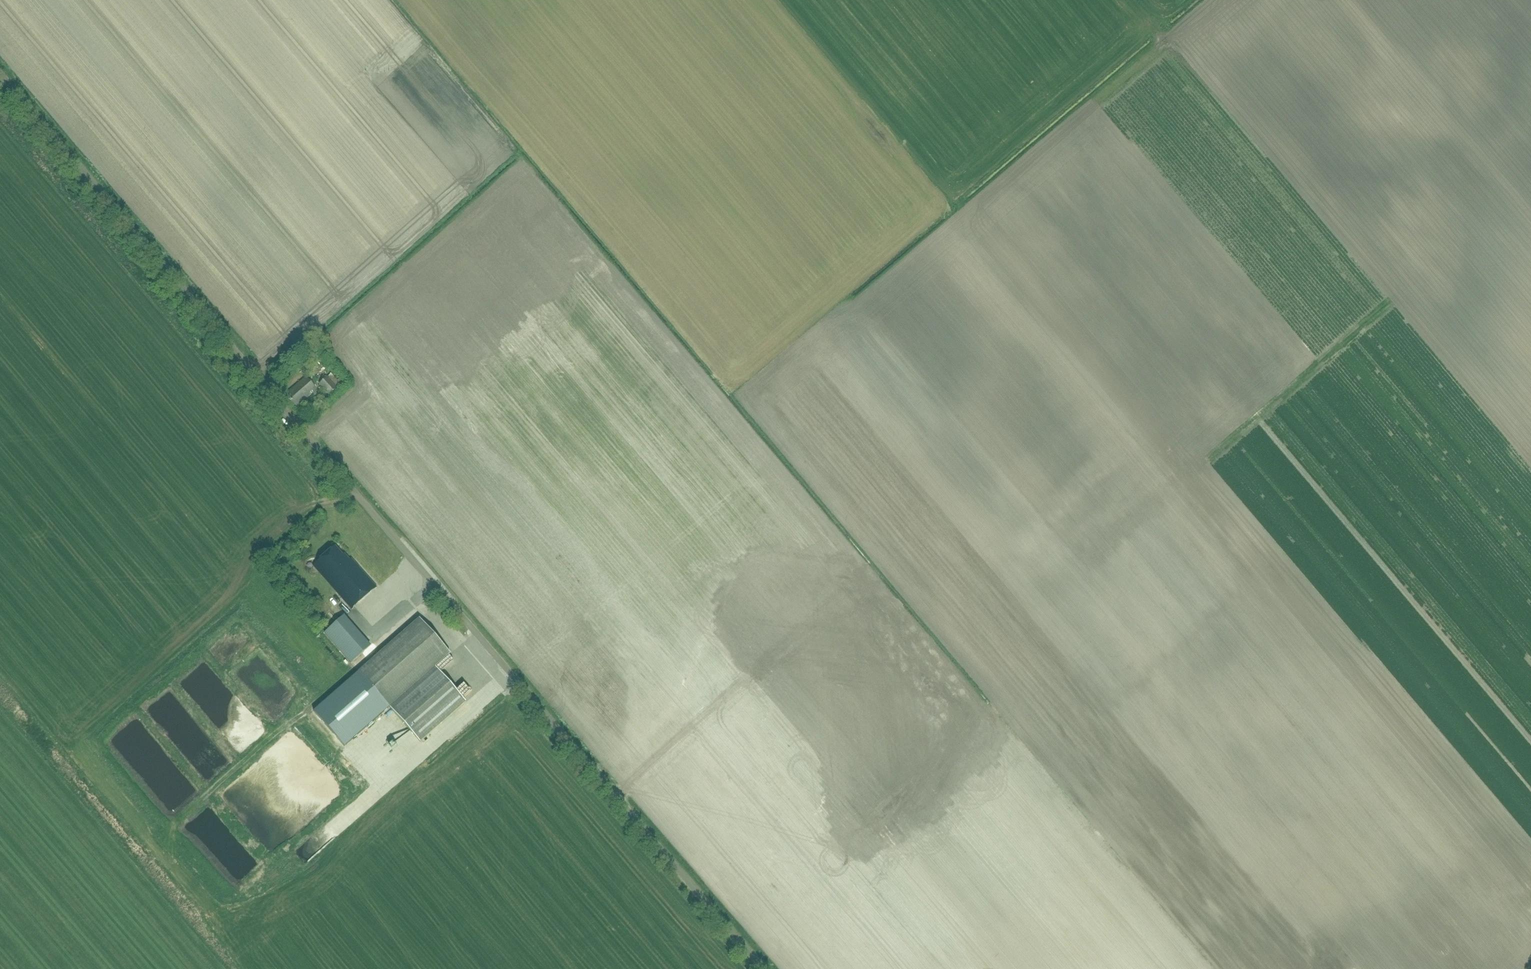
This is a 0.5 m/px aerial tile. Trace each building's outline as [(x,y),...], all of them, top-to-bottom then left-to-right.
[(298,405),(316,389),(305,377),(284,395),(293,405),(296,402),(298,405)] [(327,377),(319,384),(328,395),(337,387),(327,377)] [(351,610),(376,588),(351,559),(349,561),(344,555),(343,555),(335,546),(313,565),(351,610)] [(293,606),(283,609),(288,623),(298,619),(293,606)] [(370,645),(344,616),(324,633),(350,662),(370,645)] [(449,653),(419,618),(358,671),(313,711),(343,746),(389,706),(419,741),(465,701),(434,666),(449,653)] [(391,739),(385,744),(391,751),(397,745),(391,739)]
